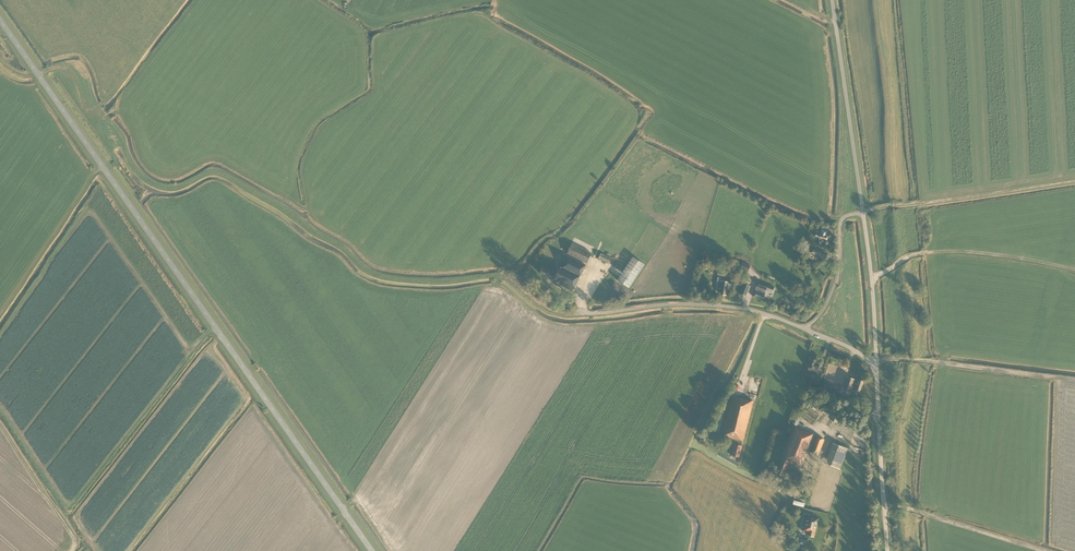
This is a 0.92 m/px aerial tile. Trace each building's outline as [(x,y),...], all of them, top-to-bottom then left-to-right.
[(815,238),(819,239),(819,241),(826,243),(828,234),(826,234),(827,231),(821,229),(820,232),(817,231),(815,238)] [(572,243),(567,253),(587,263),(591,253),(572,243)] [(819,256),(819,257),(825,260),(828,252),(812,247),(810,252),(819,256)] [(598,258),(609,263),(611,258),(601,253),(598,258)] [(551,271),(549,270),(542,267),(540,273),(552,279),(552,280),(574,290),(586,265),(567,256),(562,264),(556,261),(551,271)] [(617,280),(629,287),(644,264),(633,257),(617,280)] [(748,271),(750,266),(742,262),(740,268),(748,271)] [(728,283),(728,282),(720,281),(719,288),(721,288),(720,294),(726,295),(727,289),(730,289),(731,284),(728,283)] [(765,293),(766,290),(768,285),(759,282),(758,286),(757,286),(755,289),(753,296),(762,300),(765,293)] [(739,293),(745,296),(746,296),(750,285),(743,283),(739,293)] [(816,363),(817,360),(810,358),(808,367),(809,367),(807,373),(817,375),(819,369),(817,369),(819,364),(816,363)] [(860,392),(864,379),(857,377),(856,380),(847,377),(842,390),(850,393),(851,389),(854,390),(854,391),(860,392)] [(811,385),(818,388),(820,381),(812,379),(811,385)] [(731,396),(721,433),(720,436),(738,441),(737,444),(734,444),(731,455),(739,457),(742,446),(741,445),(742,442),(745,433),(753,401),(731,396)] [(791,423),(795,425),(794,427),(796,427),(800,418),(794,415),(791,423)] [(810,452),(818,455),(824,439),(816,436),(816,437),(813,436),(814,435),(810,433),(796,427),(794,427),(776,474),(783,476),(788,462),(801,467),(808,450),(810,451),(810,452)] [(842,469),(849,448),(833,442),(826,463),(842,469)] [(807,535),(814,537),(818,519),(806,516),(802,527),(804,528),(803,531),(807,532),(807,535)]
